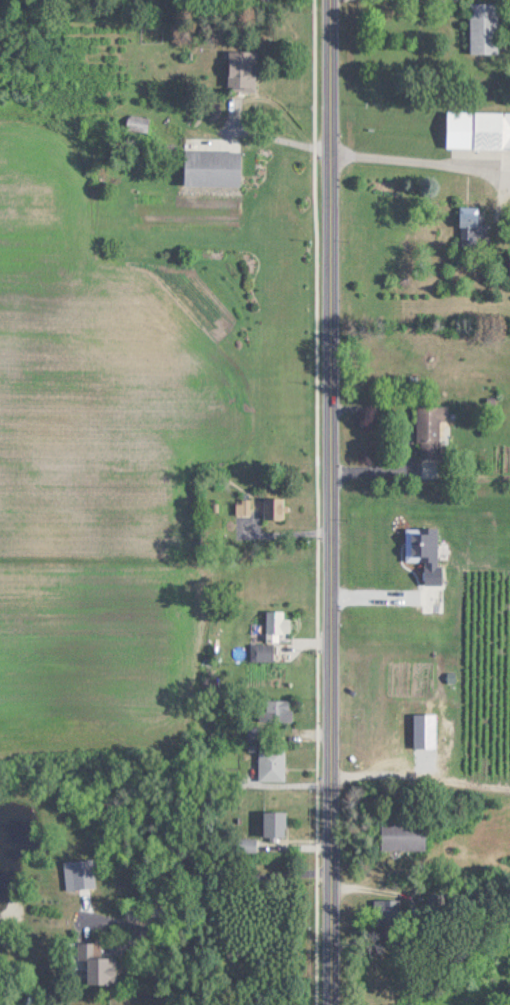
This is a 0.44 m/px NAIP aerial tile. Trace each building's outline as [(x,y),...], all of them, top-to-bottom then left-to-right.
[(498,53),(498,2),(470,2),(470,53),(498,53)] [(256,50),(228,50),(228,89),(256,89),(256,50)] [(447,111),(446,148),(509,149),(509,112),(447,111)] [(184,150),(184,185),(240,185),(240,150),(184,150)] [(484,212),(461,212),(461,246),(484,246),(484,212)] [(440,458),(440,421),(448,421),(448,406),(418,406),(418,458),(440,458)] [(263,519),(286,519),(286,498),(263,498),(263,519)] [(250,514),(250,499),(240,499),(240,514),(250,514)] [(266,613),(266,640),(289,640),(289,613),(266,613)] [(256,660),(273,660),(273,644),(256,644),(256,660)] [(292,700),(266,700),(266,722),(292,722),(292,700)] [(259,780),(284,780),(284,746),(259,746),(259,780)] [(263,837),(285,837),(285,812),(263,812),(263,837)] [(381,851),(425,852),(425,821),(381,821),(381,851)] [(102,958),(101,942),(74,942),(75,967),(87,967),(87,984),(116,984),(116,958),(102,958)]
